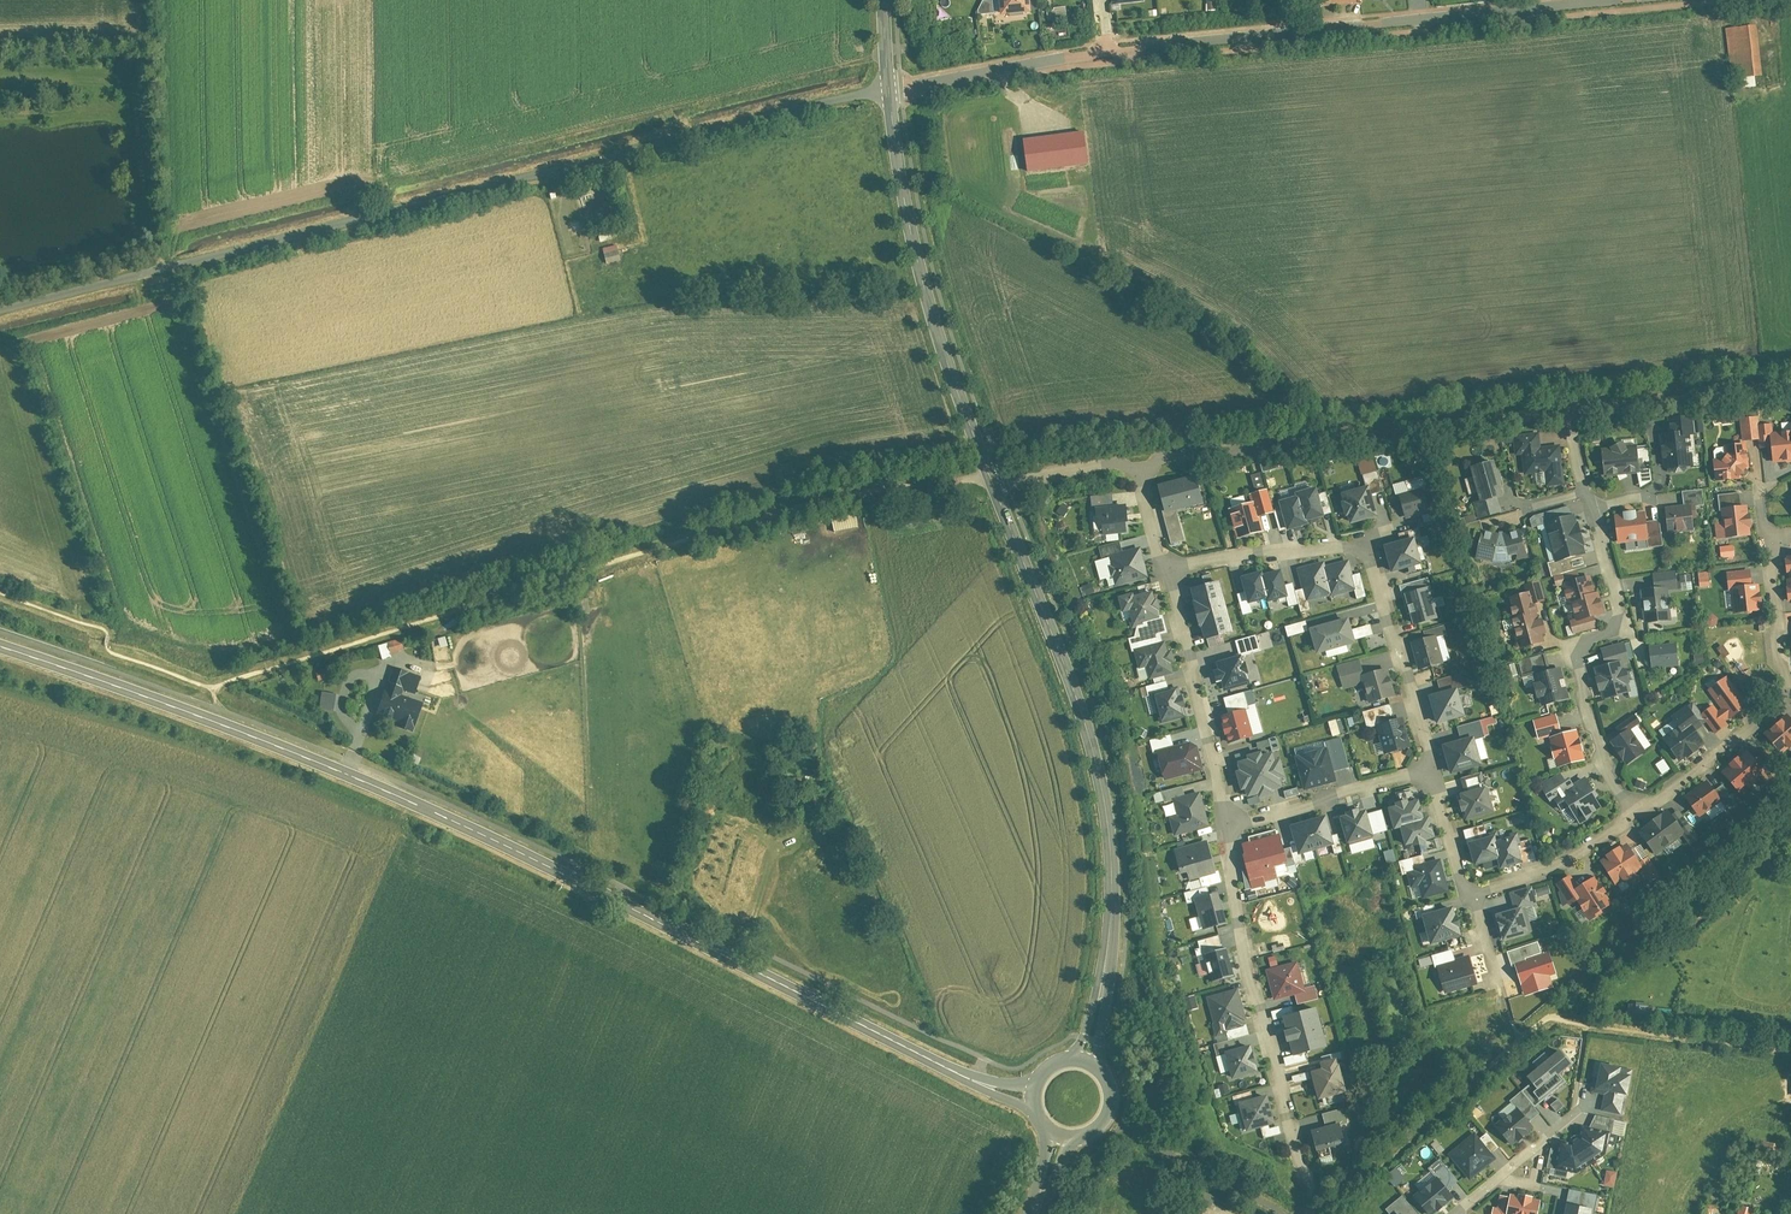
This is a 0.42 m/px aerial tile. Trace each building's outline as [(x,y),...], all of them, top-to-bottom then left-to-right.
[(1005,17),(1035,14),(1034,0),(1003,0),(1005,17)] [(1066,21),(1065,8),(1039,10),(1040,23),(1066,21)] [(1759,26),(1730,29),(1734,74),(1764,71),(1759,26)] [(1092,166),(1087,134),(1072,137),(1024,143),(1028,175),(1092,166)] [(622,245),(608,248),(610,263),(625,261),(622,245)] [(1756,421),(1739,422),(1740,444),(1758,443),(1756,421)] [(1660,430),(1661,437),(1689,436),(1689,428),(1660,430)] [(1584,430),(1585,442),(1598,442),(1597,429),(1584,430)] [(1769,429),(1758,429),(1759,451),(1770,450),(1769,429)] [(1769,436),(1771,465),(1790,464),(1790,434),(1769,436)] [(1689,436),(1659,438),(1661,472),(1691,470),(1689,436)] [(1515,452),(1540,450),(1539,437),(1514,439),(1515,452)] [(1748,479),(1746,447),(1726,448),(1728,480),(1748,479)] [(1563,488),(1560,449),(1521,452),(1523,479),(1544,477),(1545,489),(1563,488)] [(1635,449),(1600,452),(1602,479),(1637,477),(1635,449)] [(1651,485),(1648,452),(1635,453),(1638,486),(1651,485)] [(1727,462),(1713,463),(1714,486),(1729,485),(1727,462)] [(1501,501),(1491,467),(1467,473),(1478,508),(1501,501)] [(1251,485),(1263,483),(1261,472),(1249,475),(1251,485)] [(1198,480),(1158,490),(1164,513),(1177,509),(1204,502),(1198,480)] [(1305,496),(1312,519),(1331,514),(1322,485),(1304,491),(1305,496)] [(1432,513),(1426,489),(1397,497),(1404,520),(1432,513)] [(1368,490),(1343,498),(1351,526),(1376,519),(1368,490)] [(1089,504),(1109,502),(1109,494),(1088,496),(1089,504)] [(1702,494),(1681,495),(1682,511),(1703,509),(1702,494)] [(1305,496),(1286,501),(1294,531),(1314,525),(1312,519),(1305,496)] [(1738,497),(1717,498),(1718,511),(1739,510),(1738,497)] [(1257,499),(1231,506),(1240,541),(1267,534),(1257,499)] [(1473,510),(1477,523),(1502,515),(1498,502),(1473,510)] [(1572,505),(1535,515),(1538,524),(1546,522),(1575,514),(1572,505)] [(1130,507),(1093,510),(1095,535),(1132,533),(1130,507)] [(1177,509),(1164,513),(1172,542),(1184,539),(1177,509)] [(1749,539),(1747,509),(1718,511),(1720,541),(1749,539)] [(1689,510),(1664,512),(1665,536),(1691,535),(1689,510)] [(1546,522),(1551,541),(1582,533),(1576,513),(1575,514),(1546,522)] [(1461,524),(1475,521),(1473,514),(1459,518),(1461,524)] [(1643,516),(1612,519),(1616,547),(1646,543),(1643,516)] [(1661,549),(1658,524),(1644,525),(1647,551),(1661,549)] [(1551,541),(1556,561),(1584,554),(1587,553),(1582,533),(1551,541)] [(1500,537),(1481,535),(1475,562),(1501,567),(1526,561),(1519,534),(1500,537)] [(1423,540),(1390,548),(1397,574),(1429,565),(1423,540)] [(1734,545),(1719,546),(1720,559),(1734,558),(1734,545)] [(1144,549),(1109,559),(1117,586),(1152,576),(1144,549)] [(1549,563),(1553,575),(1587,566),(1584,554),(1556,561),(1549,563)] [(1330,564),(1308,569),(1315,601),(1338,596),(1332,569),(1330,564)] [(1351,565),(1332,569),(1338,596),(1357,591),(1351,565)] [(1266,567),(1247,573),(1256,602),(1275,596),(1268,573),(1266,567)] [(1287,569),(1268,573),(1275,596),(1275,602),(1295,597),(1287,569)] [(1752,569),(1729,572),(1731,590),(1734,589),(1754,587),(1752,569)] [(1578,571),(1555,577),(1557,586),(1564,584),(1580,580),(1578,571)] [(1675,574),(1652,576),(1653,592),(1676,590),(1675,574)] [(1709,589),(1708,575),(1697,576),(1697,590),(1709,589)] [(1596,592),(1592,576),(1580,580),(1564,584),(1569,604),(1572,603),(1587,598),(1586,594),(1596,592)] [(1546,600),(1541,580),(1524,584),(1526,591),(1531,590),(1535,603),(1546,600)] [(1218,582),(1190,590),(1205,644),(1233,636),(1218,582)] [(1428,584),(1401,591),(1407,613),(1409,613),(1412,623),(1437,617),(1428,584)] [(1754,587),(1734,589),(1737,614),(1767,611),(1763,586),(1754,587)] [(1523,648),(1545,642),(1535,603),(1531,590),(1526,591),(1509,596),(1523,648)] [(1586,594),(1587,598),(1572,603),(1578,622),(1595,617),(1607,614),(1600,590),(1596,592),(1586,594)] [(1157,592),(1127,601),(1134,625),(1164,616),(1157,592)] [(1667,593),(1641,595),(1643,627),(1669,625),(1667,593)] [(1572,624),(1575,634),(1598,628),(1595,617),(1578,622),(1572,624)] [(1351,620),(1313,630),(1319,656),(1358,646),(1351,620)] [(1441,632),(1416,640),(1426,673),(1451,665),(1441,632)] [(1238,656),(1259,650),(1254,634),(1233,641),(1238,656)] [(405,639),(383,645),(386,658),(409,651),(405,639)] [(1174,639),(1142,649),(1147,668),(1157,665),(1179,659),(1174,639)] [(1622,646),(1601,652),(1606,669),(1627,663),(1622,646)] [(1675,648),(1647,650),(1649,672),(1677,669),(1675,648)] [(1728,658),(1722,648),(1715,651),(1721,662),(1728,658)] [(1543,656),(1517,664),(1522,682),(1549,674),(1543,656)] [(1248,658),(1218,666),(1224,689),(1254,681),(1248,658)] [(1182,669),(1179,659),(1157,665),(1160,675),(1182,669)] [(421,675),(393,665),(376,714),(398,722),(397,726),(413,732),(423,702),(401,694),(403,690),(415,694),(421,675)] [(1622,665),(1594,672),(1601,703),(1630,696),(1622,665)] [(1398,702),(1389,666),(1361,673),(1370,709),(1398,702)] [(1569,703),(1559,671),(1532,679),(1542,711),(1569,703)] [(1748,709),(1726,679),(1706,693),(1721,712),(1716,715),(1712,709),(1700,718),(1713,736),(1725,727),(1724,725),(1728,723),(1729,724),(1748,709)] [(1179,688),(1154,695),(1161,723),(1186,717),(1179,688)] [(1461,688),(1433,695),(1439,722),(1467,715),(1461,688)] [(341,694),(323,690),(319,708),(337,712),(341,694)] [(1685,709),(1670,720),(1681,735),(1696,725),(1685,709)] [(1247,710),(1221,716),(1228,745),(1254,739),(1247,710)] [(1635,716),(1608,735),(1614,744),(1641,725),(1635,716)] [(1555,717),(1533,723),(1538,743),(1561,737),(1555,717)] [(1763,736),(1781,757),(1790,749),(1790,724),(1786,718),(1763,736)] [(1340,720),(1327,722),(1330,735),(1342,733),(1340,720)] [(1405,720),(1377,728),(1386,756),(1413,748),(1405,720)] [(1665,748),(1677,765),(1703,746),(1690,729),(1665,748)] [(1576,733),(1548,741),(1556,771),(1584,764),(1576,733)] [(1644,755),(1630,733),(1610,747),(1624,768),(1644,755)] [(1482,736),(1448,745),(1456,774),(1490,765),(1482,736)] [(1258,754),(1278,748),(1274,737),(1254,743),(1258,754)] [(1196,742),(1157,753),(1165,781),(1204,770),(1196,742)] [(1332,747),(1301,755),(1311,790),(1342,782),(1332,747)] [(1284,753),(1240,765),(1249,796),(1293,784),(1284,753)] [(1746,755),(1722,776),(1740,797),(1764,777),(1746,755)] [(1776,769),(1765,755),(1756,762),(1767,776),(1776,769)] [(1560,775),(1542,786),(1552,801),(1569,791),(1560,775)] [(1603,807),(1585,780),(1554,801),(1562,813),(1568,809),(1579,824),(1603,807)] [(1645,785),(1636,782),(1634,790),(1643,793),(1645,785)] [(1683,799),(1699,820),(1720,805),(1705,784),(1683,799)] [(1490,786),(1461,793),(1467,821),(1497,814),(1490,786)] [(1737,808),(1723,788),(1714,795),(1728,815),(1737,808)] [(1216,827),(1206,791),(1181,798),(1186,815),(1191,834),(1216,827)] [(1398,808),(1391,810),(1396,829),(1402,828),(1407,846),(1414,844),(1415,847),(1435,841),(1430,819),(1423,821),(1419,803),(1408,805),(1408,802),(1397,805),(1398,808)] [(1372,806),(1347,813),(1356,845),(1380,838),(1372,806)] [(1335,813),(1297,822),(1304,851),(1342,843),(1335,813)] [(1666,814),(1637,835),(1653,857),(1682,835),(1666,814)] [(1699,841),(1678,814),(1671,819),(1692,847),(1699,841)] [(1182,837),(1191,834),(1186,815),(1176,818),(1182,837)] [(1286,834),(1247,845),(1257,878),(1295,868),(1286,834)] [(1522,835),(1505,840),(1511,863),(1528,859),(1522,835)] [(1500,838),(1477,843),(1481,860),(1504,854),(1500,838)] [(1215,843),(1183,852),(1190,874),(1222,865),(1215,843)] [(1625,846),(1599,864),(1616,889),(1642,871),(1625,846)] [(1408,859),(1400,861),(1403,872),(1411,869),(1408,859)] [(1449,894),(1440,860),(1414,867),(1423,901),(1449,894)] [(1654,869),(1647,860),(1639,866),(1646,875),(1654,869)] [(1570,879),(1559,887),(1571,907),(1583,900),(1570,879)] [(1614,905),(1597,879),(1577,891),(1594,917),(1614,905)] [(1535,898),(1550,895),(1548,886),(1533,889),(1535,898)] [(1218,888),(1198,894),(1208,929),(1229,923),(1218,888)] [(1528,904),(1499,912),(1507,941),(1536,933),(1528,904)] [(1428,905),(1413,907),(1414,914),(1429,912),(1428,905)] [(1461,910),(1425,919),(1432,946),(1468,937),(1461,910)] [(1230,945),(1208,950),(1216,983),(1238,977),(1230,945)] [(1547,956),(1518,965),(1526,993),(1555,985),(1547,956)] [(1472,957),(1437,965),(1444,993),(1479,985),(1472,957)] [(1303,959),(1271,966),(1278,996),(1310,988),(1303,959)] [(1244,987),(1214,995),(1223,1028),(1253,1019),(1244,987)] [(1198,1007),(1195,995),(1182,998),(1186,1010),(1198,1007)] [(1325,1050),(1316,1006),(1283,1013),(1292,1057),(1325,1050)] [(1253,1047),(1227,1053),(1234,1079),(1259,1073),(1253,1047)] [(1565,1081),(1560,1075),(1572,1065),(1559,1049),(1524,1078),(1529,1084),(1523,1088),(1535,1105),(1565,1081)] [(1337,1062),(1312,1070),(1321,1100),(1346,1093),(1337,1062)] [(1632,1069),(1600,1063),(1596,1085),(1592,1084),(1591,1092),(1604,1095),(1600,1111),(1620,1115),(1624,1094),(1626,1095),(1629,1077),(1631,1078),(1632,1069)] [(1535,1105),(1523,1088),(1506,1101),(1514,1111),(1495,1125),(1509,1144),(1533,1126),(1524,1114),(1535,1105)] [(1249,1097),(1248,1093),(1231,1097),(1232,1102),(1249,1097)] [(1266,1094),(1239,1101),(1247,1131),(1274,1124),(1266,1094)] [(1556,1099),(1549,1105),(1555,1112),(1562,1106),(1556,1099)] [(1626,1118),(1605,1115),(1602,1132),(1623,1136),(1626,1118)] [(1340,1127),(1311,1134),(1317,1156),(1345,1149),(1340,1127)] [(1568,1145),(1561,1143),(1556,1165),(1574,1169),(1600,1151),(1605,1133),(1583,1128),(1581,1137),(1568,1145)] [(1476,1135),(1448,1155),(1467,1180),(1495,1160),(1491,1154),(1498,1149),(1487,1134),(1479,1139),(1476,1135)] [(1761,1152),(1778,1155),(1780,1144),(1763,1142),(1761,1152)] [(1394,1168),(1385,1176),(1394,1187),(1404,1178),(1394,1168)] [(1604,1171),(1603,1186),(1614,1187),(1615,1172),(1604,1171)] [(1427,1213),(1433,1213),(1453,1196),(1436,1178),(1413,1198),(1427,1213)] [(1209,1208),(1214,1197),(1199,1189),(1193,1200),(1209,1208)] [(1492,1207),(1491,1213),(1540,1213),(1542,1200),(1509,1194),(1509,1197),(1499,1195),(1496,1208),(1492,1207)] [(1401,1197),(1386,1209),(1390,1213),(1414,1213),(1401,1197)] [(1565,1203),(1562,1213),(1589,1213),(1591,1208),(1565,1203)] [(1736,1213),(1751,1213),(1752,1209),(1739,1205),(1736,1213)]
